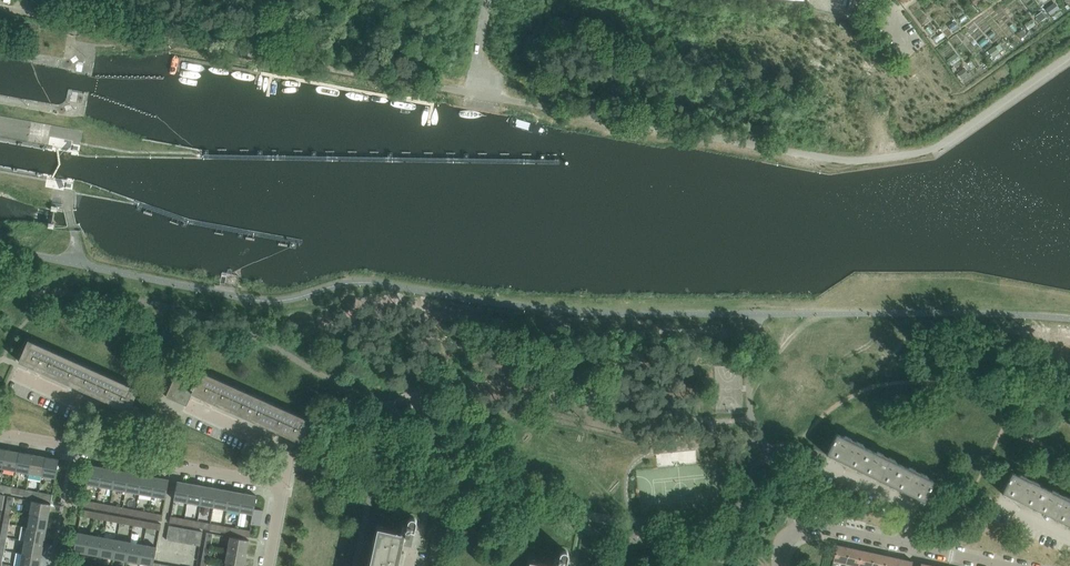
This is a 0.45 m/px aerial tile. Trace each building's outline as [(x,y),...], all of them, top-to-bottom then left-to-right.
[(847,9),(856,11),(859,0),(849,0),(847,9)] [(51,123),(0,115),(0,132),(48,140),(51,123)] [(41,370),(56,377),(65,356),(28,340),(19,361),(20,362),(20,360),(34,367),(34,368),(41,371),(41,370)] [(102,373),(65,356),(56,377),(71,383),(70,385),(77,388),(78,386),(93,393),(102,373)] [(166,396),(186,405),(192,393),(191,393),(199,377),(181,369),(179,374),(177,373),(166,396)] [(214,401),(229,408),(238,388),(201,371),(199,377),(191,393),(192,393),(193,392),(207,398),(207,400),(213,403),(214,401)] [(138,389),(102,373),(93,393),(107,400),(107,401),(114,404),(114,403),(129,409),(128,410),(129,411),(138,389)] [(275,404),(238,388),(229,408),(244,415),(243,416),(250,419),(250,418),(265,425),(275,404)] [(311,421),(275,404),(265,425),(280,431),(279,433),(286,436),(287,434),(301,441),(301,442),(311,421)] [(844,437),(836,433),(826,454),(827,455),(828,453),(859,468),(858,470),(859,468),(860,468),(869,449),(862,446),(863,444),(857,441),(856,441),(855,443),(851,440),(851,439),(851,438),(845,435),(844,437)] [(876,453),(869,449),(860,468),(891,483),(890,485),(891,486),(892,484),(901,465),(894,461),(895,460),(889,457),(888,457),(888,458),(883,456),(884,454),(883,454),(877,451),(876,453)] [(19,452),(6,450),(2,468),(16,470),(19,452)] [(32,454),(19,452),(16,470),(29,473),(32,454)] [(45,457),(32,454),(29,473),(42,475),(45,457)] [(59,459),(45,457),(42,475),(55,478),(59,459)] [(103,467),(89,465),(86,483),(99,486),(103,467)] [(908,468),(901,465),(892,484),(924,499),(923,502),(924,502),(934,481),(926,477),(927,475),(921,472),(920,472),(920,474),(915,471),(916,470),(915,470),(909,466),(908,468)] [(103,467),(99,486),(113,488),(116,470),(103,467)] [(129,472),(116,470),(113,488),(126,491),(129,472)] [(142,475),(129,472),(126,491),(139,493),(142,475)] [(1019,475),(1012,472),(1001,493),(1002,493),(1003,491),(1035,507),(1034,509),(1035,509),(1045,488),(1037,484),(1038,482),(1032,479),(1032,480),(1031,479),(1031,481),(1026,479),(1027,477),(1026,477),(1020,474),(1019,475)] [(156,477),(142,475),(139,493),(152,495),(156,477)] [(169,479),(156,477),(152,495),(166,498),(169,479)] [(177,481),(174,499),(187,502),(190,483),(177,481)] [(204,486),(190,483),(187,502),(200,504),(204,486)] [(12,493),(13,487),(0,485),(0,491),(12,493)] [(213,507),(217,488),(204,486),(200,504),(213,507)] [(13,487),(12,493),(25,495),(26,489),(13,487)] [(230,491),(217,488),(213,507),(227,509),(230,491)] [(1063,496),(1058,494),(1059,493),(1058,492),(1052,489),(1051,491),(1045,488),(1035,509),(1036,507),(1067,522),(1066,524),(1067,524),(1069,518),(1069,500),(1069,499),(1069,498),(1064,495),(1063,495),(1063,496)] [(39,492),(26,489),(25,495),(38,498),(39,492)] [(240,512),(243,493),(230,491),(227,509),(240,512)] [(38,498),(51,500),(52,494),(39,492),(38,498)] [(250,523),(251,523),(260,525),(263,510),(254,509),(257,495),(243,493),(240,512),(252,514),(250,523)] [(5,509),(12,510),(14,497),(8,496),(5,509)] [(48,517),(51,504),(32,500),(30,514),(48,517)] [(96,502),(84,500),(83,500),(82,506),(95,508),(96,502)] [(110,505),(96,502),(95,508),(108,511),(110,505)] [(108,511),(122,513),(123,507),(110,505),(108,511)] [(136,510),(123,507),(122,513),(135,516),(136,510)] [(5,509),(3,522),(9,523),(12,510),(5,509)] [(94,512),(81,509),(80,515),(93,518),(94,512)] [(135,516),(148,518),(149,512),(136,510),(135,516)] [(93,518),(107,520),(108,514),(94,512),(93,518)] [(163,514),(149,512),(148,518),(161,521),(163,514)] [(46,530),(48,517),(30,514),(27,527),(46,530)] [(108,514),(107,520),(120,523),(121,516),(108,514)] [(120,523),(133,525),(134,519),(121,516),(120,523)] [(184,518),(171,516),(169,522),(183,525),(184,518)] [(403,523),(401,532),(378,527),(370,565),(394,565),(399,544),(411,547),(417,522),(417,521),(417,520),(416,520),(416,519),(416,518),(415,518),(414,517),(413,517),(412,517),(411,517),(410,517),(409,518),(408,519),(408,520),(407,524),(403,523)] [(197,521),(184,518),(183,525),(196,527),(197,521)] [(133,525),(146,528),(147,521),(134,519),(133,525)] [(147,521),(146,528),(160,530),(161,524),(147,521)] [(197,521),(196,527),(209,529),(210,523),(197,521)] [(1,535),(7,537),(9,523),(3,522),(1,535)] [(224,526),(210,523),(209,529),(223,532),(224,526)] [(173,541),(176,527),(169,525),(166,540),(173,541)] [(21,526),(19,539),(25,540),(43,543),(46,530),(27,527),(21,526)] [(237,528),(224,526),(223,532),(236,534),(237,528)] [(180,542),(182,528),(176,527),(173,541),(180,542)] [(186,543),(189,529),(182,528),(180,542),(186,543)] [(236,534),(249,537),(250,530),(237,528),(236,534)] [(152,529),(150,538),(158,539),(160,530),(152,529)] [(186,543),(193,545),(196,530),(189,529),(186,543)] [(193,545),(200,546),(203,531),(196,530),(193,545)] [(74,551),(87,553),(90,535),(77,532),(74,551)] [(204,546),(210,547),(213,533),(207,532),(204,546)] [(100,556),(103,537),(90,535),(87,553),(100,556)] [(246,553),(249,540),(230,536),(228,550),(246,553)] [(100,556),(113,558),(117,539),(103,537),(100,556)] [(126,560),(130,542),(117,539),(113,558),(126,560)] [(41,557),(43,543),(25,540),(23,553),(41,557)] [(126,560),(140,563),(143,544),(130,542),(126,560)] [(153,562),(154,562),(157,547),(143,544),(140,563),(153,565),(153,562)] [(837,545),(837,544),(833,562),(834,561),(846,563),(849,548),(837,545)] [(208,560),(210,547),(204,546),(202,559),(208,560)] [(862,550),(849,548),(846,563),(857,565),(858,565),(862,549),(862,550)] [(862,549),(858,565),(871,565),(874,553),(862,551),(862,550),(862,549)] [(246,553),(228,550),(225,563),(241,565),(244,565),(246,553)] [(568,555),(569,554),(568,553),(568,552),(568,551),(567,551),(566,550),(565,550),(564,550),(562,550),(561,550),(561,551),(560,551),(560,552),(560,553),(559,553),(558,557),(555,556),(553,565),(530,560),(529,565),(566,565),(568,555)] [(41,557),(23,553),(20,565),(39,565),(41,557)] [(874,553),(871,565),(885,565),(887,555),(886,556),(874,553)] [(887,555),(885,565),(898,565),(899,559),(887,556),(887,555)]
